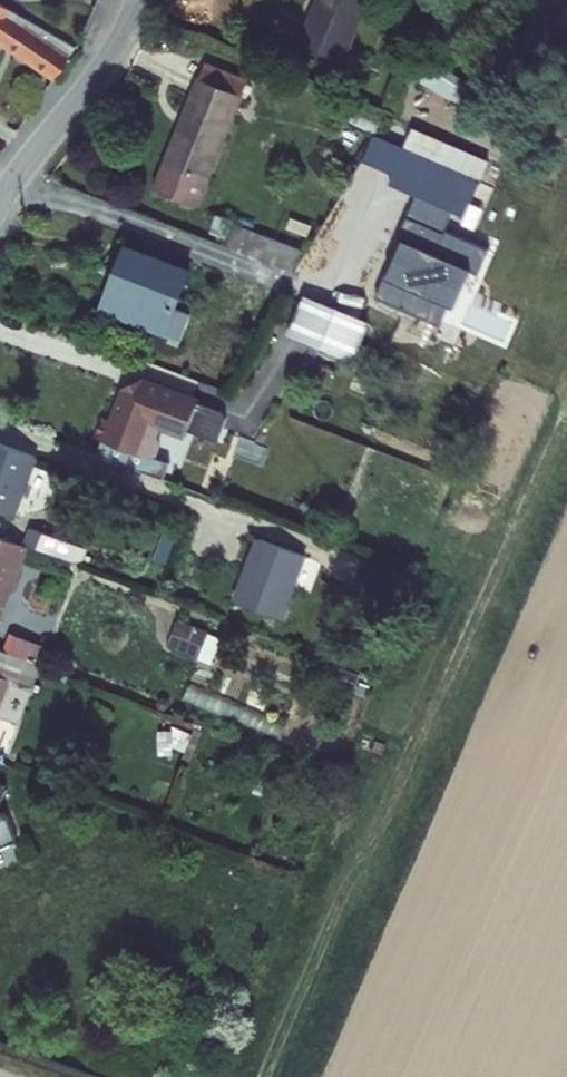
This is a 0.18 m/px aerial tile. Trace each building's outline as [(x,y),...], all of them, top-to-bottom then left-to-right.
[(287,36),(328,54),(350,0),(302,0),(287,36)] [(52,74),(74,45),(0,3),(0,38),(52,74)] [(188,73),(224,88),(230,72),(193,58),(188,73)] [(188,73),(146,179),(192,196),(232,91),(224,88),(188,73)] [(365,163),(394,175),(405,150),(379,139),(365,163)] [(394,175),(390,185),(466,217),(481,183),(405,150),(394,175)] [(299,253),(253,235),(246,253),(250,254),(284,267),(290,269),(299,253)] [(174,265),(115,241),(107,264),(122,269),(108,306),(172,332),(181,309),(163,301),(174,265)] [(122,269),(107,264),(94,301),(108,306),(122,269)] [(300,294),(286,330),(352,356),(358,340),(366,320),(300,294)] [(126,387),(115,420),(106,417),(99,438),(107,441),(101,457),(168,480),(174,463),(155,457),(164,426),(167,418),(194,427),(198,416),(204,418),(202,423),(204,425),(225,432),(231,414),(227,409),(202,401),(202,398),(146,377),(126,387)] [(198,416),(194,427),(224,437),(225,432),(204,425),(202,423),(204,418),(198,416)] [(190,436),(194,427),(167,418),(164,426),(190,436)] [(0,440),(0,506),(13,511),(39,454),(0,440)] [(81,548),(36,531),(31,545),(51,553),(76,562),(81,548)] [(0,533),(0,614),(1,615),(23,552),(27,543),(0,533)] [(245,568),(241,566),(228,599),(276,618),(301,557),(257,539),(245,568)] [(51,553),(31,545),(27,543),(23,552),(48,562),(51,553)] [(207,658),(217,633),(181,618),(171,643),(207,658)] [(4,675),(28,684),(37,660),(0,647),(0,686),(4,675)] [(11,721),(0,717),(0,748),(11,721)] [(18,841),(2,816),(0,815),(0,852),(18,841)]
